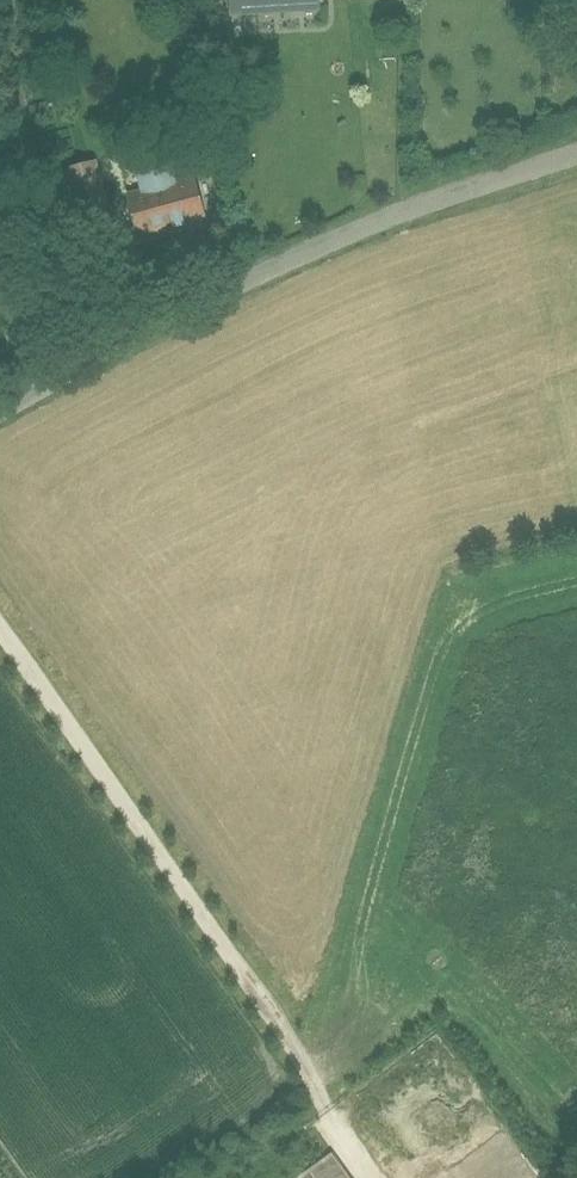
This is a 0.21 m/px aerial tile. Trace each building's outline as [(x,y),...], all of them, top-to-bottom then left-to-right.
[(319,0),(230,0),(231,19),(320,14),(319,0)] [(96,159),(66,167),(71,188),(101,181),(96,159)] [(203,216),(193,177),(177,181),(172,164),(136,174),(141,192),(128,195),(137,225),(151,221),(154,229),(203,216)]
